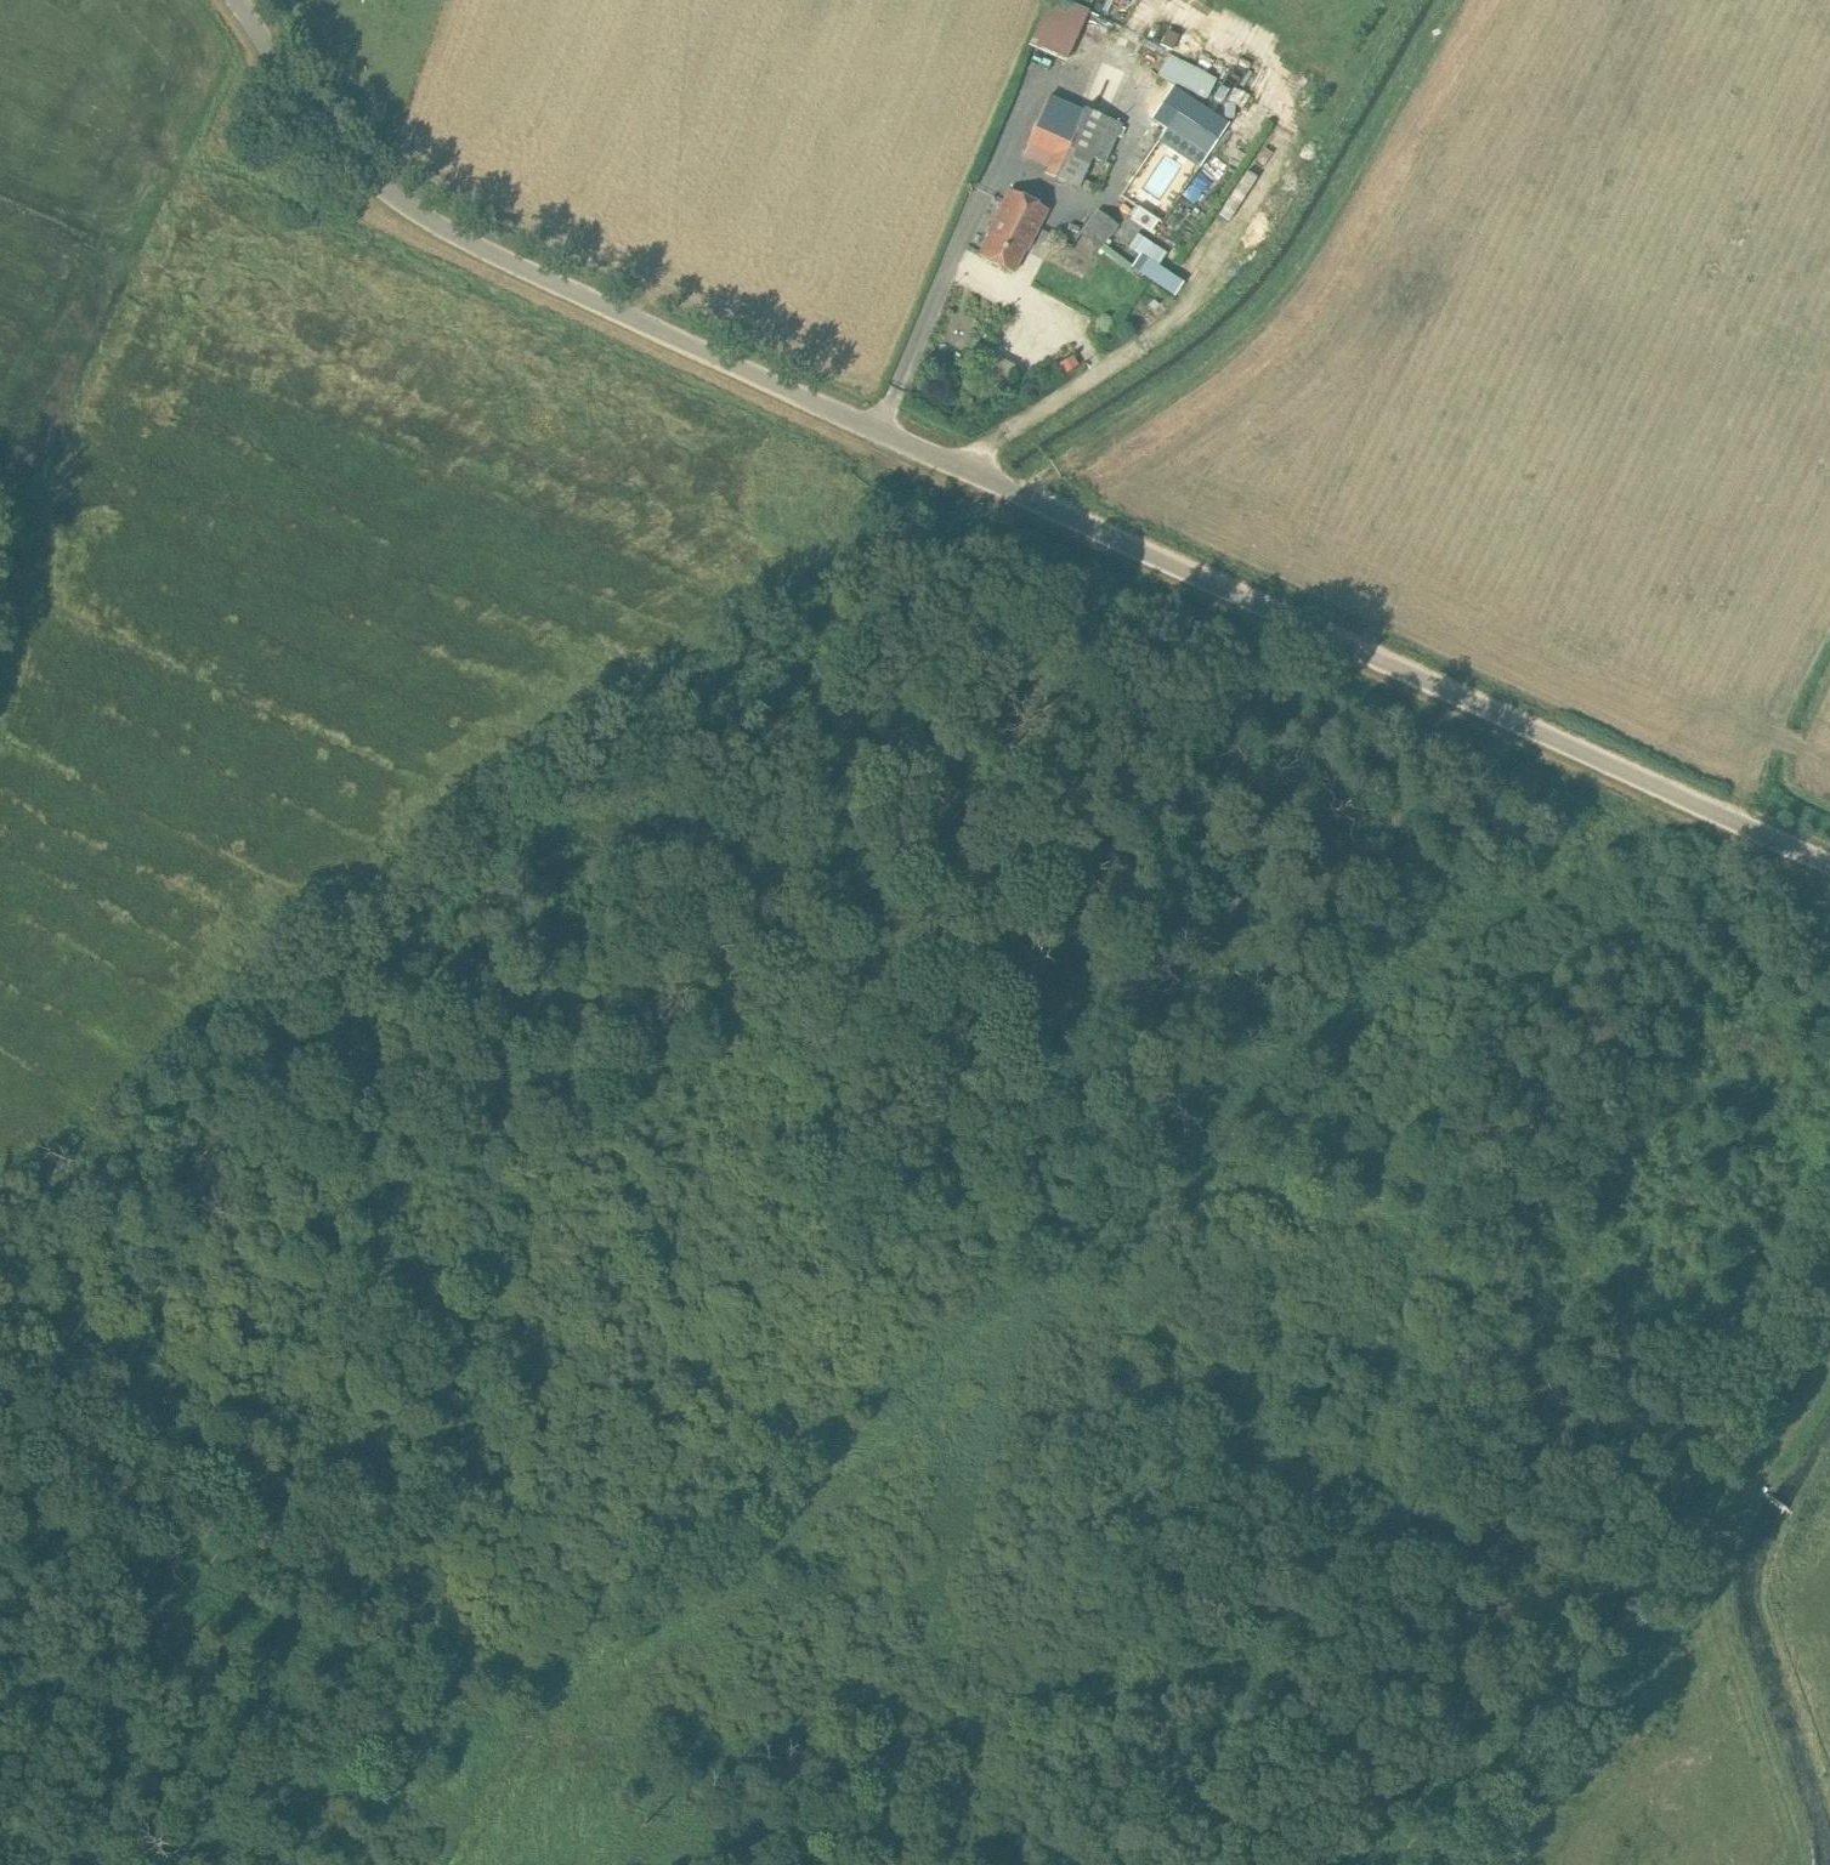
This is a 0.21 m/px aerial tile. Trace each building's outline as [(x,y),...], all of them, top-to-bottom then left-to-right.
[(1085,7),(1068,0),(1046,0),(1028,44),(1063,59),(1085,7)] [(1170,58),(1147,103),(1194,126),(1196,122),(1215,85),(1216,81),(1170,58)] [(1048,97),(1027,143),(1054,155),(1046,172),(1081,188),(1094,159),(1104,163),(1121,124),(1085,108),(1083,112),(1048,97)] [(1028,249),(1049,209),(1010,189),(988,232),(991,233),(980,254),(1014,272),(1026,248),(1028,249)] [(1139,208),(1131,220),(1151,233),(1159,221),(1139,208)] [(1080,232),(1101,248),(1117,225),(1098,209),(1080,232)] [(1141,254),(1133,267),(1153,281),(1162,268),(1141,254)] [(982,366),(991,347),(977,341),(967,360),(982,366)] [(1073,355),(1060,363),(1066,374),(1080,365),(1073,355)]
